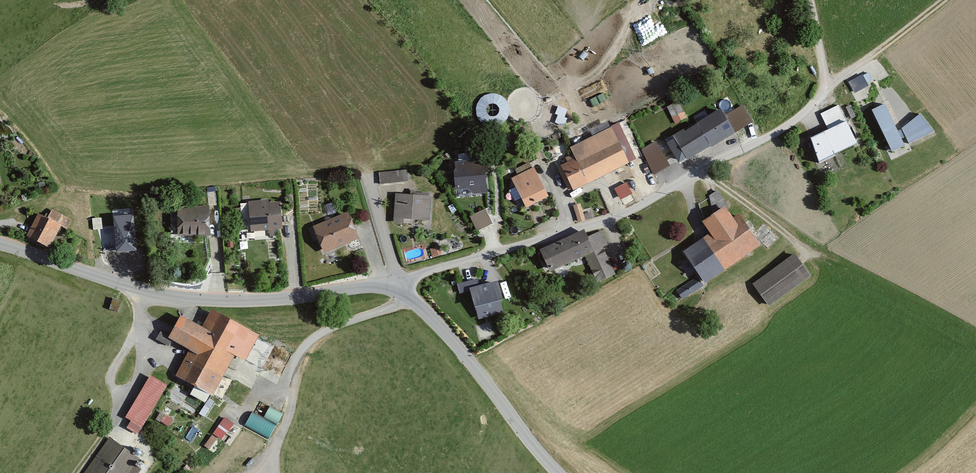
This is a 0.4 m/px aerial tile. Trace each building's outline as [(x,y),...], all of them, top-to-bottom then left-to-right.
[(863,72),(849,80),(856,92),(870,84),(863,72)] [(675,122),(687,116),(679,99),(667,105),(675,122)] [(888,101),(875,108),(896,151),(910,143),(900,126),(888,101)] [(830,128),(813,136),(824,159),(859,142),(840,104),(822,113),(830,128)] [(555,119),(563,122),(568,108),(560,105),(555,119)] [(728,105),(677,134),(691,158),(742,130),(728,105)] [(932,130),(923,113),(900,126),(910,143),(932,130)] [(614,125),(572,146),(578,157),(563,164),(575,189),(632,161),(614,125)] [(640,148),(654,173),(671,164),(657,139),(640,148)] [(489,158),(457,160),(459,194),(490,192),(489,158)] [(535,164),(511,177),(527,207),(551,195),(535,164)] [(408,168),(378,171),(379,183),(410,180),(408,168)] [(714,207),(725,204),(721,189),(710,192),(714,207)] [(432,193),(398,191),(396,216),(430,219),(432,193)] [(286,199),(253,200),(254,229),(287,227),(286,199)] [(578,219),(585,218),(582,201),(575,203),(578,219)] [(214,204),(182,203),(181,234),(214,235),(214,204)] [(716,231),(689,250),(710,280),(765,242),(744,212),(739,215),(731,203),(708,219),(716,231)] [(487,207),(471,213),(477,229),(493,222),(487,207)] [(354,209),(317,223),(327,250),(365,236),(354,209)] [(67,223),(42,210),(30,234),(55,247),(67,223)] [(133,213),(112,216),(116,252),(137,249),(133,213)] [(591,228),(545,247),(554,269),(592,254),(600,251),(594,235),(593,233),(591,228)] [(602,229),(593,233),(594,235),(600,251),(592,254),(602,279),(618,272),(606,244),(608,243),(602,229)] [(799,250),(756,280),(773,304),(816,274),(799,250)] [(699,274),(678,289),(685,299),(706,284),(699,274)] [(502,275),(471,284),(472,288),(480,318),(506,311),(503,298),(508,297),(502,275)] [(472,288),(471,284),(469,280),(458,283),(460,292),(472,288)] [(207,323),(185,312),(172,336),(193,347),(178,373),(217,394),(238,354),(249,360),(264,333),(216,307),(207,323)] [(170,382),(152,372),(126,416),(132,419),(128,425),(140,432),(170,382)] [(269,405),(264,416),(252,410),(245,425),(270,437),(282,411),(269,405)] [(156,417),(169,426),(175,417),(161,408),(156,417)] [(214,459),(234,419),(221,413),(202,453),(214,459)] [(109,434),(82,472),(140,472),(143,468),(135,463),(140,455),(109,434)]
